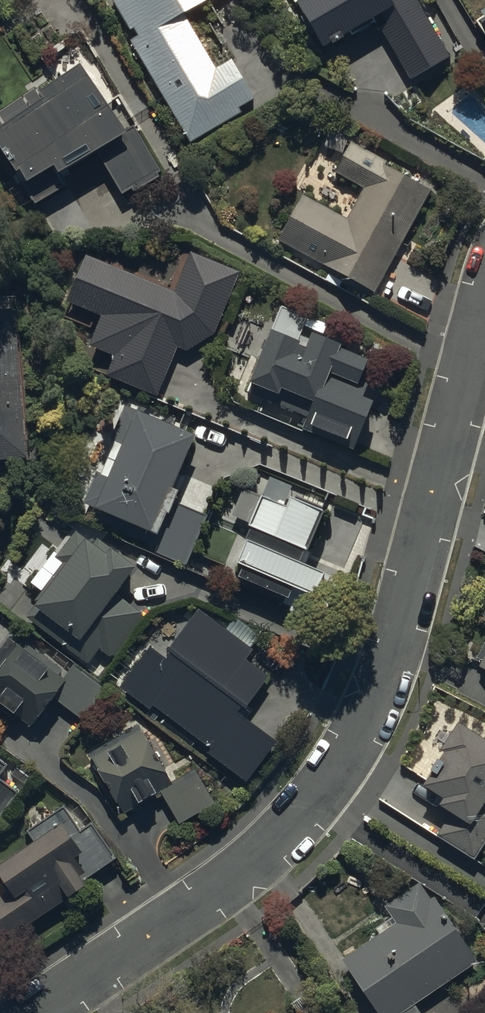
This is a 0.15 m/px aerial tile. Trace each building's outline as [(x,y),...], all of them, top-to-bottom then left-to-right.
[(198,145),(243,119),(240,114),(258,103),(234,64),(218,74),(186,21),(218,0),(110,0),(198,145)] [(324,48),(374,19),(409,80),(451,56),(418,0),(296,0),(324,48)] [(474,24),(484,40),(484,16),(474,24)] [(61,89),(41,102),(35,93),(0,115),(0,154),(39,212),(69,193),(64,185),(98,163),(123,202),(132,196),(135,201),(162,184),(159,179),(164,176),(136,132),(124,139),(120,133),(138,121),(81,34),(42,59),(61,89)] [(302,199),(277,244),(375,297),(431,193),(387,170),(390,165),(353,145),(335,179),(365,195),(349,224),(302,199)] [(172,287),(84,252),(64,301),(99,316),(88,344),(115,356),(107,374),(156,394),(176,347),(186,351),(215,334),(241,270),(188,248),(172,287)] [(27,466),(17,316),(0,317),(0,468),(27,466)] [(304,337),(270,323),(247,381),(304,404),(299,417),(352,438),(370,394),(361,390),(368,374),(360,371),(367,352),(308,328),(304,337)] [(186,558),(208,506),(176,493),(178,487),(172,485),(195,432),(136,406),(122,400),(109,430),(114,432),(100,466),(94,463),(81,494),(96,500),(94,504),(106,509),(104,513),(156,536),(153,543),(186,558)] [(284,500),(259,490),(242,532),(246,534),(236,557),(240,559),(236,570),(284,590),(289,579),(312,588),(321,566),(297,557),(302,546),(304,546),(321,504),(288,490),(284,500)] [(44,585),(25,613),(87,661),(99,645),(113,655),(146,612),(118,590),(136,566),(116,551),(118,548),(98,532),(92,540),(76,528),(36,579),(44,585)] [(149,644),(120,684),(150,706),(154,701),(210,742),(206,748),(249,779),(278,739),(240,712),(268,673),(246,658),(254,646),(247,641),(256,630),(233,614),(224,626),(198,607),(163,654),(149,644)] [(73,664),(67,672),(20,637),(26,629),(0,609),(0,712),(13,722),(18,716),(35,728),(56,700),(83,720),(107,689),(73,664)] [(476,664),(479,665),(476,671),(484,675),(484,645),(476,664)] [(483,749),(484,746),(484,728),(474,720),(464,735),(441,721),(420,754),(436,764),(438,760),(443,763),(421,797),(442,810),(437,819),(447,825),(436,842),(473,866),(484,848),(484,750),(483,749)] [(170,782),(139,727),(115,741),(112,736),(85,752),(125,821),(164,798),(181,827),(216,807),(193,768),(170,782)] [(14,786),(0,776),(0,805),(14,786)] [(64,802),(29,825),(39,839),(0,865),(0,875),(8,887),(0,892),(0,923),(7,934),(67,894),(69,897),(88,885),(83,877),(115,855),(91,819),(80,826),(64,802)] [(475,970),(434,903),(432,905),(420,888),(387,911),(392,919),(374,931),(380,940),(343,966),(376,1012),(416,1012),(414,1010),(475,970)]
